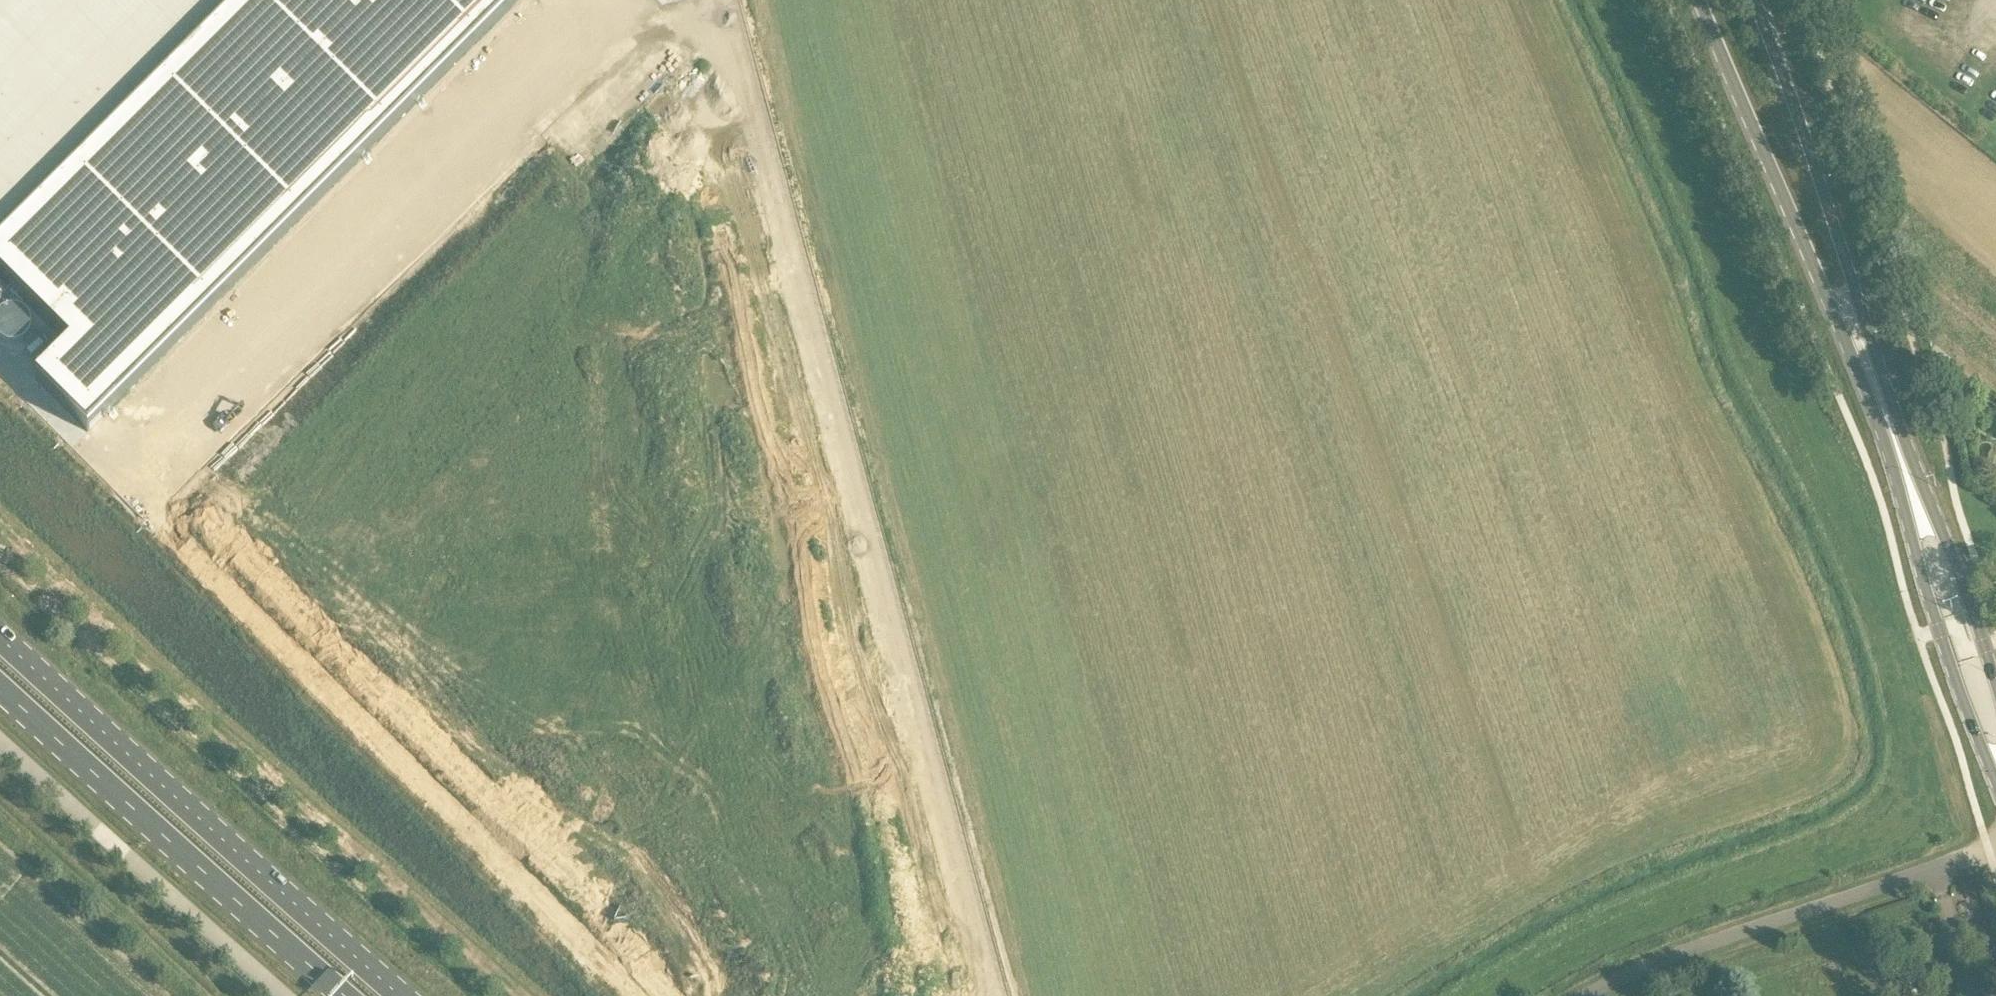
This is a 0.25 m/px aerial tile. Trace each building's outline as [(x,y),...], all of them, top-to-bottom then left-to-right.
[(0,250),(0,275),(73,347),(39,381),(95,437),(521,0),(249,0),(0,250)] [(248,0),(0,0),(0,247),(248,0)] [(1954,890),(1969,929),(1989,922),(1974,882),(1954,890)]
